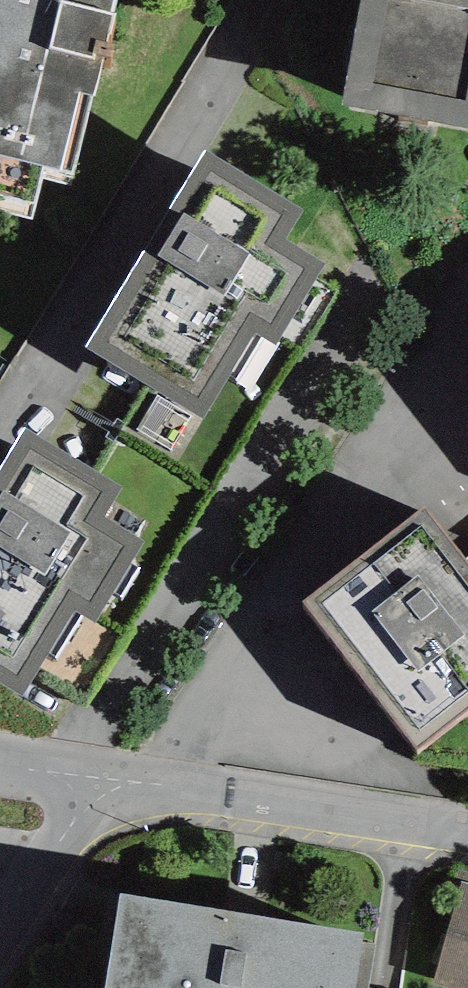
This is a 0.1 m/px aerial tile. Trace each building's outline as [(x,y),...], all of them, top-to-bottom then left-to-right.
[(30,220),(43,168),(71,175),(115,0),(0,0),(0,213),(30,220)] [(340,105),(467,131),(467,0),(361,0),(340,105)] [(301,210),(204,150),(168,208),(181,216),(154,259),(142,251),(85,345),(205,418),(256,335),(275,346),(324,265),(282,239),(301,210)] [(24,428),(0,466),(0,493),(0,494),(0,681),(25,696),(76,612),(94,624),(144,543),(102,517),(120,487),(24,428)] [(426,507),(301,601),(415,751),(467,711),(467,563),(426,507)] [(462,881),(434,983),(451,987),(467,987),(467,883),(462,881)] [(363,942),(364,932),(120,894),(105,987),(355,987),(363,942)] [(376,944),(363,942),(355,987),(369,987),(376,944)]
